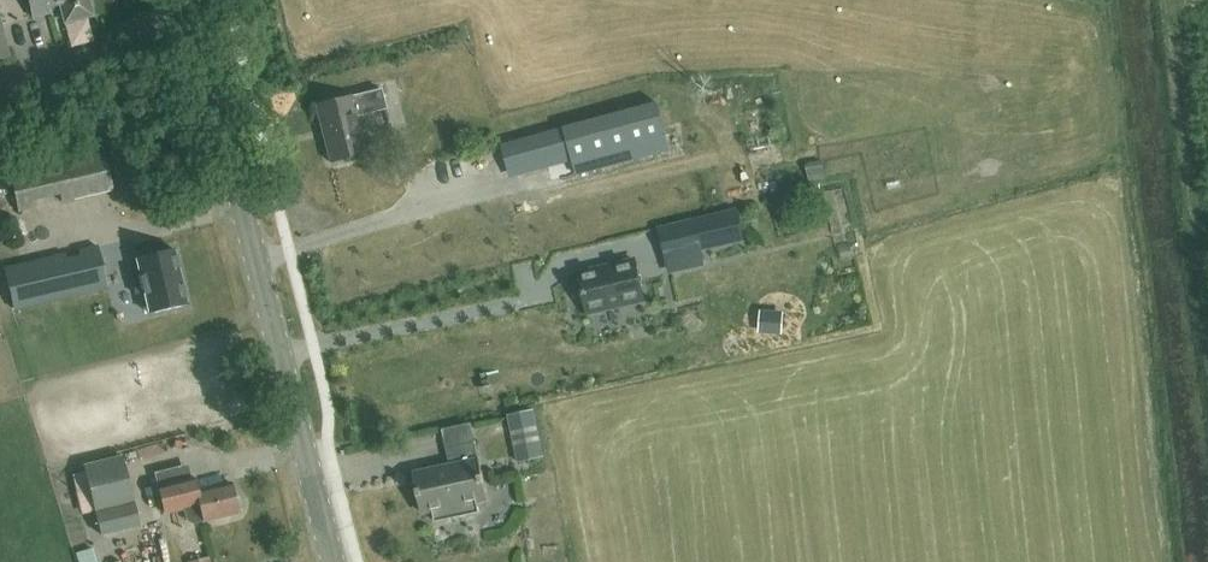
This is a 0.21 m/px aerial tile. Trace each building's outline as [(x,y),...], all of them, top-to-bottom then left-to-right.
[(60,5),(65,23),(93,16),(89,0),(27,0),(31,18),(50,13),(49,8),(60,5)] [(9,57),(0,22),(0,60),(9,57)] [(366,153),(357,116),(386,109),(381,89),(352,96),(351,95),(315,104),(329,163),(366,153)] [(657,103),(566,127),(579,174),(670,150),(657,103)] [(555,135),(506,145),(510,162),(558,152),(555,135)] [(61,202),(114,190),(103,150),(43,164),(41,154),(7,162),(18,213),(35,209),(33,201),(60,195),(61,202)] [(690,221),(696,250),(712,246),(705,218),(690,221)] [(98,247),(79,251),(79,255),(66,258),(65,254),(5,269),(14,308),(107,286),(98,247)] [(187,305),(173,249),(136,258),(140,272),(131,274),(135,294),(144,292),(149,314),(187,305)] [(700,265),(696,250),(669,256),(673,271),(700,265)] [(569,256),(552,261),(557,279),(574,274),(569,256)] [(635,261),(579,274),(588,312),(645,299),(635,261)] [(545,469),(538,437),(533,410),(511,415),(516,442),(522,474),(545,469)] [(480,460),(476,440),(473,423),(443,429),(447,447),(451,465),(437,468),(437,469),(414,474),(422,511),(434,509),(437,521),(481,511),(478,499),(489,497),(481,459),(480,460)] [(94,512),(96,512),(133,503),(122,457),(83,467),(94,512)] [(170,486),(166,469),(155,472),(166,515),(184,510),(186,521),(192,524),(204,521),(204,522),(239,512),(231,484),(198,493),(194,479),(170,486)] [(139,527),(133,503),(96,512),(102,536),(139,527)] [(81,552),(84,561),(101,561),(96,548),(81,552)]
